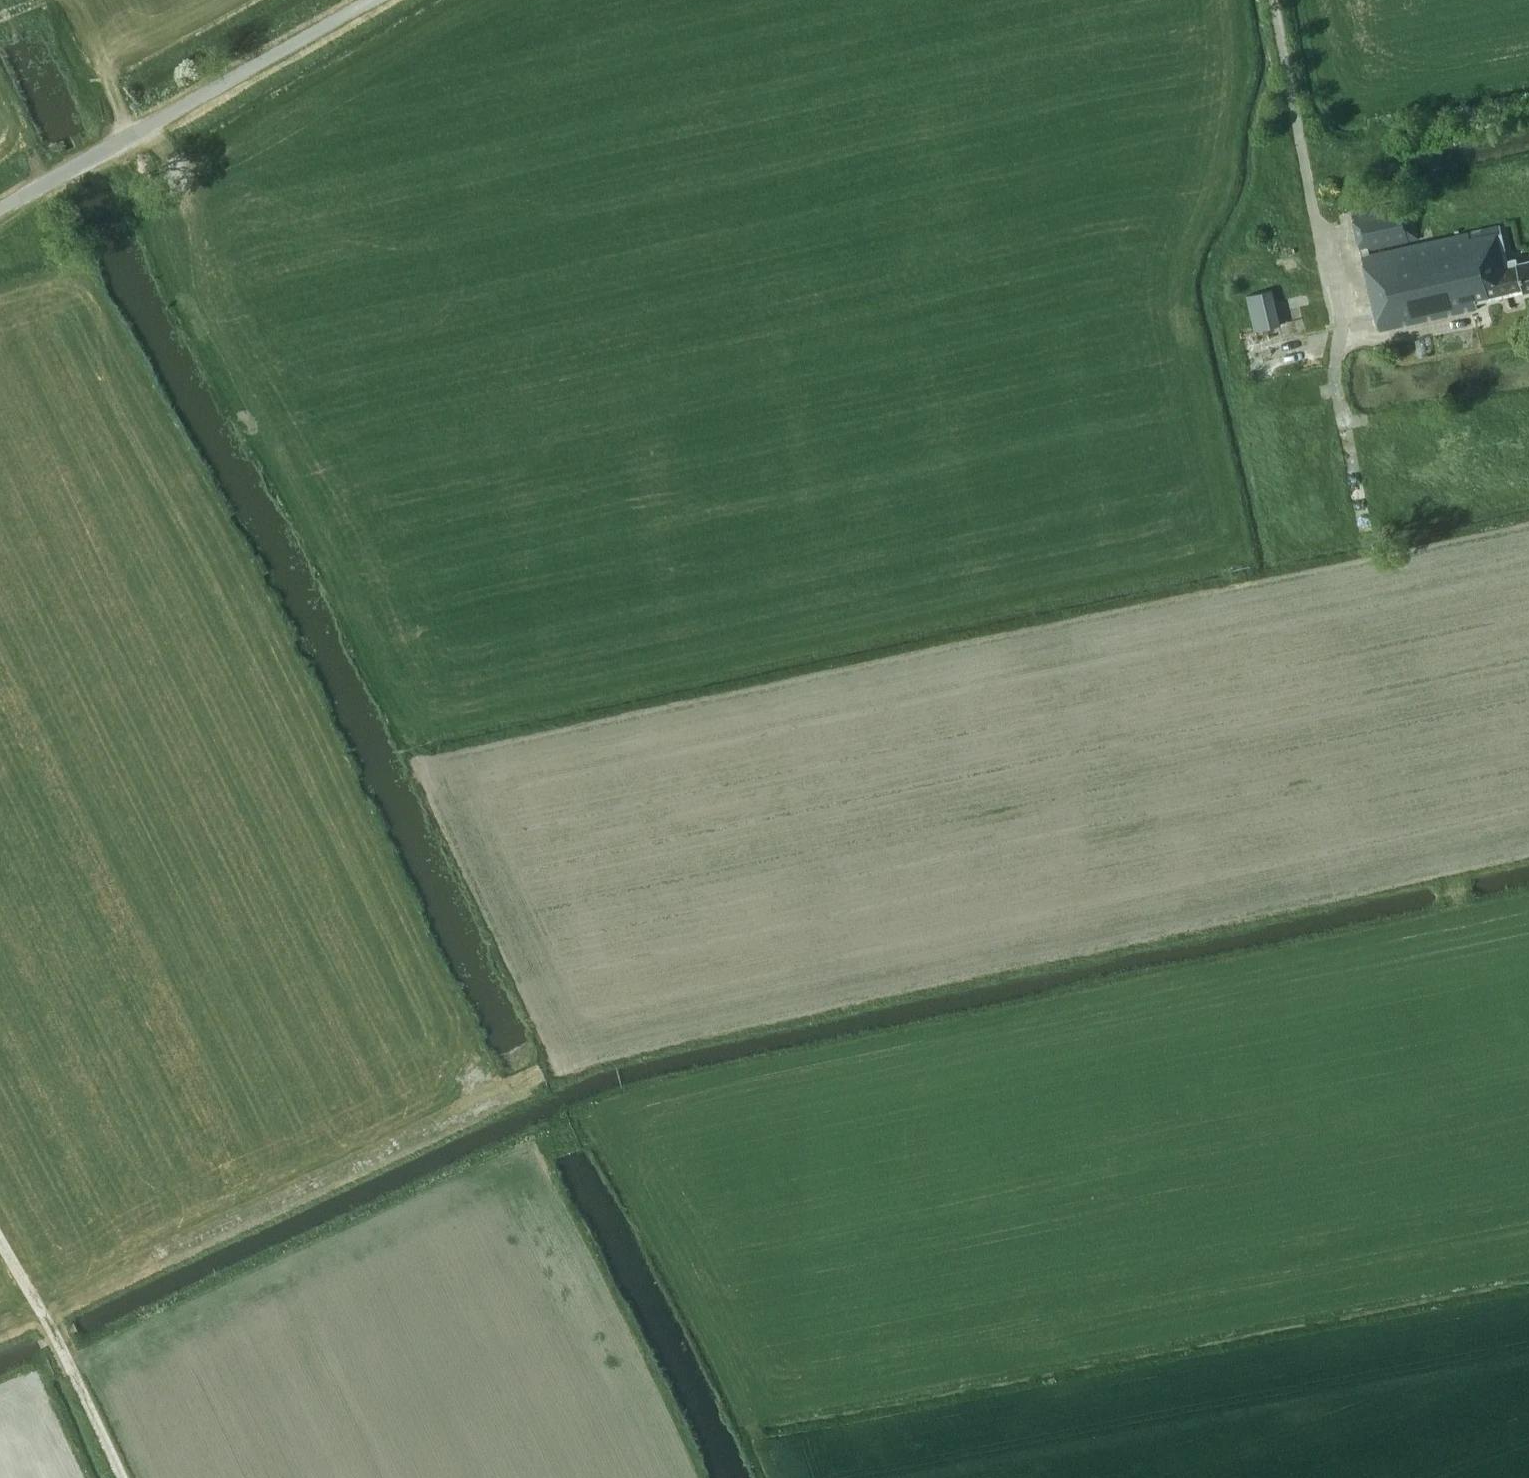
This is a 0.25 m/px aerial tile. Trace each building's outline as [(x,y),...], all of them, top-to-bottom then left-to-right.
[(1410,200),(1352,214),(1379,330),(1478,307),(1477,303),(1523,292),(1523,293),(1528,291),(1528,260),(1518,263),(1516,257),(1508,259),(1500,225),(1420,243),(1410,200)] [(1280,324),(1272,289),(1247,295),(1255,331),(1280,324)]
